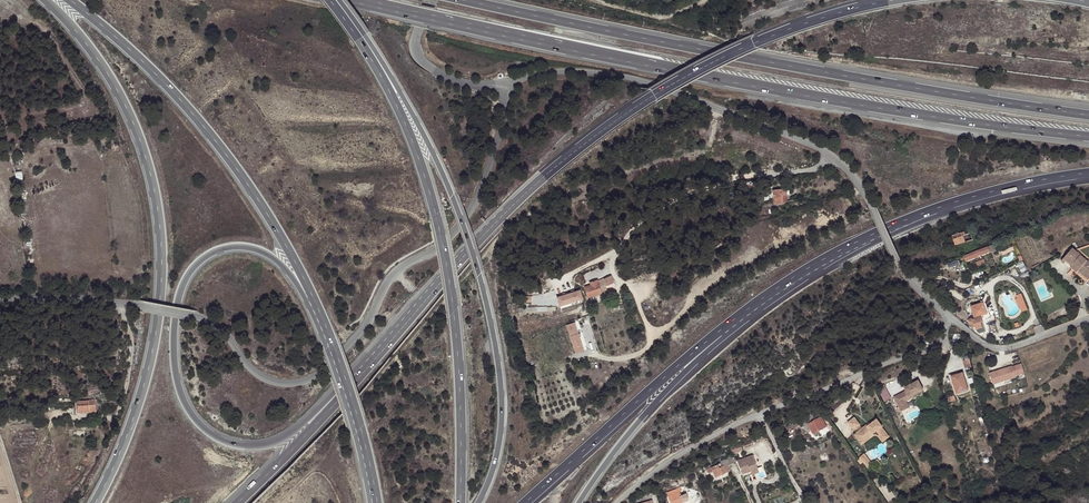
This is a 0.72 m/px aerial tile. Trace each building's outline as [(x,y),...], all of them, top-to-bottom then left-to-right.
[(772,188),(773,203),(781,202),(781,201),(780,193),(785,193),(785,187),(772,188)] [(959,243),(975,240),(973,230),(956,233),(959,243)] [(965,254),(964,255),(966,261),(968,260),(991,251),(989,246),(969,253),(965,254)] [(1073,249),(1062,263),(1065,265),(1067,263),(1072,267),(1072,268),(1078,273),(1079,272),(1088,280),(1088,263),(1073,249)] [(597,280),(590,283),(591,286),(585,287),(588,297),(601,293),(601,292),(607,290),(606,287),(614,283),(611,276),(598,281),(597,280)] [(580,290),(558,298),(560,306),(583,299),(580,290)] [(1023,292),(1016,295),(1022,312),(1030,309),(1023,292)] [(539,294),(531,295),(532,303),(540,303),(539,294)] [(971,320),(972,324),(976,328),(978,327),(979,330),(980,332),(983,334),(990,331),(985,316),(991,314),(987,302),(974,306),(977,318),(971,320)] [(576,323),(566,326),(576,354),(584,351),(578,333),(578,332),(576,323)] [(1024,363),(991,371),(994,383),(1027,375),(1024,363)] [(965,374),(952,378),(958,396),(971,392),(965,374)] [(907,392),(911,398),(924,391),(919,382),(906,388),(907,392)] [(903,394),(907,402),(911,400),(911,398),(907,392),(903,394)] [(903,394),(895,398),(902,412),(906,410),(903,404),(907,402),(903,394)] [(958,400),(956,396),(949,398),(949,400),(946,401),(949,412),(953,411),(951,402),(958,400)] [(94,400),(77,401),(76,413),(100,411),(99,401),(95,401),(94,400)] [(855,435),(863,446),(875,436),(874,435),(877,432),(880,436),(879,437),(883,443),(890,438),(883,428),(883,427),(878,420),(868,427),(867,426),(863,429),(861,426),(856,418),(849,423),(854,431),(855,430),(857,434),(855,435)] [(822,419),(809,426),(815,436),(828,428),(822,419)] [(794,425),(791,427),(793,430),(796,428),(796,427),(801,424),(799,421),(794,424),(794,425)] [(737,460),(743,476),(759,471),(753,455),(737,460)] [(861,458),(868,468),(873,465),(866,455),(861,458)] [(722,462),(717,464),(711,467),(706,469),(708,473),(712,471),(715,477),(729,471),(727,466),(735,463),(733,456),(722,461),(722,462)] [(873,465),(868,468),(872,473),(882,465),(878,461),(873,465)] [(667,493),(671,502),(683,502),(678,489),(667,493)]
